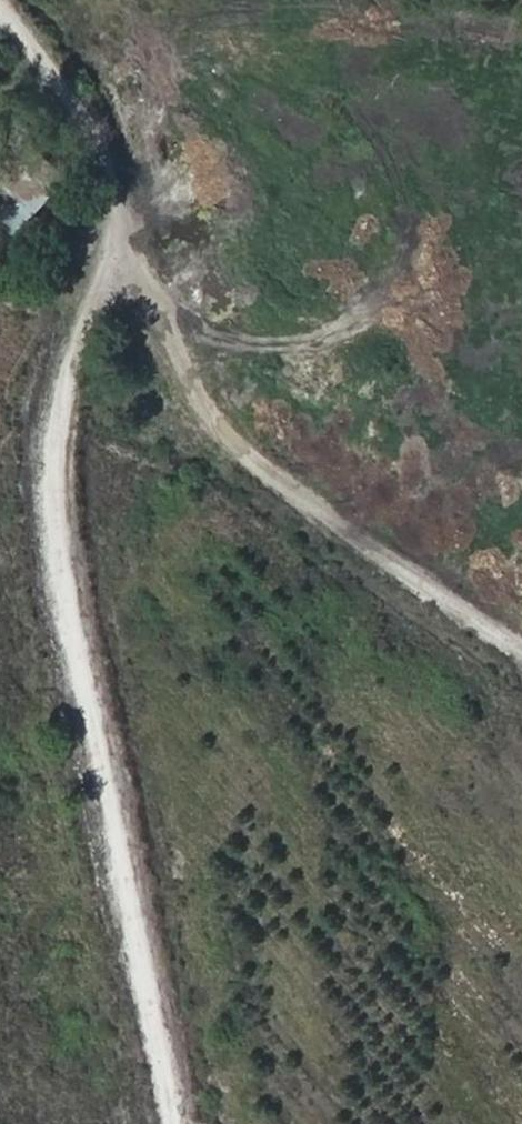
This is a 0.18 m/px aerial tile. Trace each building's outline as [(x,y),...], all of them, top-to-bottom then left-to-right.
[(14,205),(33,223),(62,192),(44,174),(14,205)]
